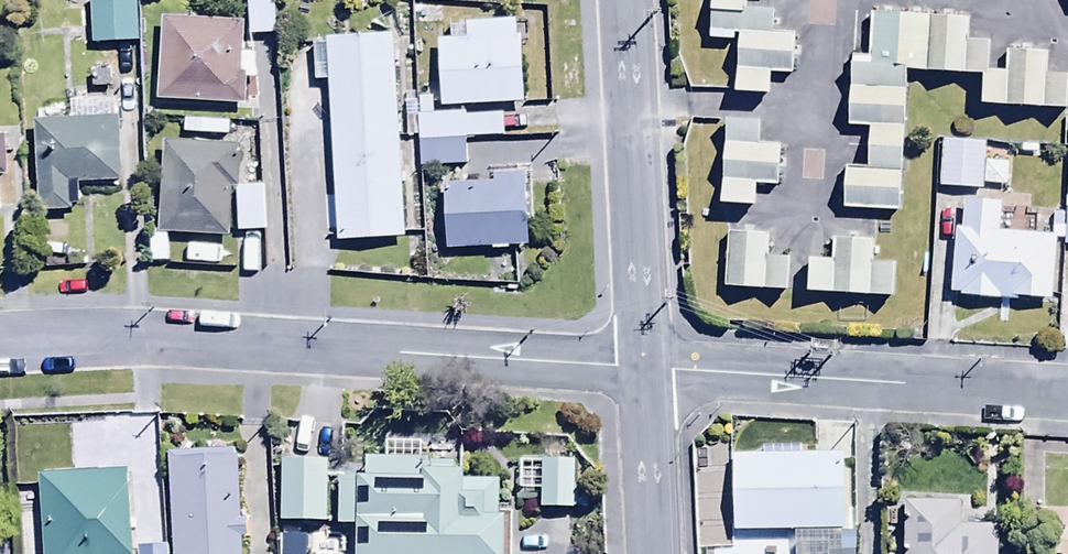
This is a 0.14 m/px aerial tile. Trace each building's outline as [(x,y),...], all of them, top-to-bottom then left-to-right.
[(91,48),(140,46),(138,0),(117,0),(90,1),(91,48)] [(250,41),(277,40),(275,0),(249,0),(250,41)] [(710,46),(737,48),(736,107),(771,107),(771,82),(796,83),(797,40),(774,39),(775,17),(747,17),(747,0),(713,0),(710,46)] [(843,217),(902,220),(904,177),(907,177),(908,163),(904,162),(907,96),(910,96),(911,82),(984,85),(982,116),(1067,121),(1067,118),(1067,84),(1050,83),(1051,58),(1006,56),(1005,79),(991,78),(993,45),(969,44),(970,24),(870,20),(868,62),(852,62),(849,133),(869,134),(867,175),(844,174),(843,217)] [(163,24),(158,106),(256,109),(258,58),(245,57),(246,27),(163,24)] [(438,46),(441,111),(525,108),(522,40),(518,41),(517,25),(466,27),(466,44),(438,46)] [(331,89),(340,247),(405,243),(395,43),(315,47),(318,89),(331,89)] [(419,141),(422,174),(467,172),(466,146),(504,144),(503,120),(464,121),(464,116),(436,118),(435,104),(408,105),(410,142),(419,141)] [(36,128),(40,219),(71,217),(70,210),(83,209),(82,193),(119,191),(115,106),(37,110),(38,128),(36,128)] [(761,127),(726,125),(721,215),(757,217),(758,194),(779,195),(782,152),(760,151),(761,127)] [(0,144),(0,183),(12,182),(9,143),(0,144)] [(942,146),(940,193),(984,194),(985,188),(1008,189),(1009,167),(985,166),(986,148),(942,146)] [(164,148),(158,240),(230,242),(233,191),(238,191),(240,151),(164,148)] [(443,189),(446,255),(531,249),(526,174),(493,176),(493,185),(443,189)] [(265,237),(264,191),(238,191),(240,238),(265,237)] [(1053,309),(1056,248),(1067,248),(1067,219),(1067,216),(1053,215),(1052,239),(1002,238),(1003,210),(963,208),(962,234),(955,233),(953,299),(960,299),(960,305),(1053,309)] [(730,238),(727,297),(788,300),(790,266),(767,264),(768,240),(730,238)] [(809,267),(807,303),(895,307),(897,267),(876,266),(877,243),(834,241),(833,269),(809,267)] [(357,553),(505,553),(505,526),(500,526),(500,490),(463,490),(463,482),(456,482),(456,469),(423,469),(423,451),(386,451),(386,468),(367,468),(366,491),(339,491),(338,536),(357,536),(357,553)] [(849,539),(849,463),(804,463),(804,452),(765,452),(765,464),(734,464),(734,538),(796,539),(796,553),(857,553),(857,539),(849,539)] [(244,547),(249,547),(249,530),(242,530),(241,460),(171,461),(173,553),(244,553),(244,547)] [(282,466),(282,530),(290,530),(290,540),(305,540),(305,530),(330,530),(330,466),(282,466)] [(574,468),(520,467),(519,497),(542,497),(542,517),(574,517),(574,468)] [(40,484),(45,553),(133,553),(128,478),(40,484)] [(999,534),(963,533),(963,511),(906,509),(905,553),(999,553),(999,534)]
